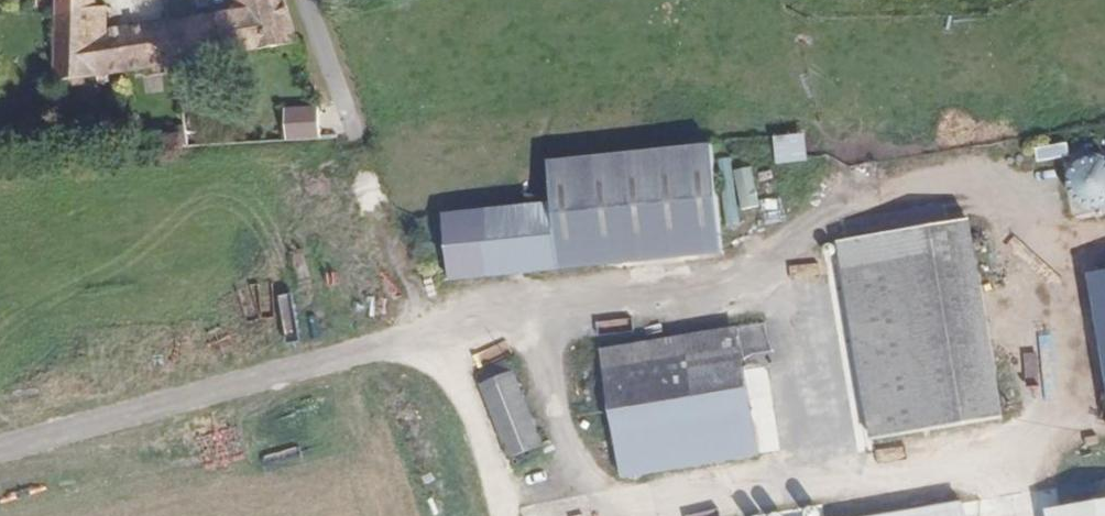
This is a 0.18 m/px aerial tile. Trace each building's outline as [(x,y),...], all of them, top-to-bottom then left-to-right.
[(166,25),(105,33),(105,8),(91,7),(91,0),(50,0),(49,83),(172,66),(166,25)] [(285,0),(236,0),(240,12),(184,19),(182,7),(164,9),(166,25),(172,66),(301,47),(285,0)] [(333,141),(320,105),(304,110),(316,142),(333,141)] [(806,134),(775,138),(778,167),(810,164),(806,134)] [(1070,144),(1034,150),(1037,165),(1072,159),(1070,144)] [(713,163),(712,153),(548,166),(553,210),(560,270),(721,258),(719,230),(713,163)] [(713,163),(719,230),(732,229),(726,162),(713,163)] [(1089,168),(1077,171),(1068,179),(1063,191),(1065,203),(1072,213),(1083,219),(1095,219),(1104,213),(1104,175),(1101,171),(1089,168)] [(756,172),(738,175),(745,214),(763,211),(756,172)] [(560,270),(553,210),(444,219),(451,283),(560,273),(560,270)] [(846,244),(848,255),(978,242),(976,226),(846,244)] [(1003,424),(978,242),(848,255),(874,444),(1003,424)] [(755,460),(737,333),(600,354),(620,480),(755,460)] [(541,453),(506,360),(472,374),(508,466),(541,453)] [(1048,506),(1049,515),(1104,515),(1104,497),(1048,506)] [(870,515),(965,515),(962,502),(870,515)]
